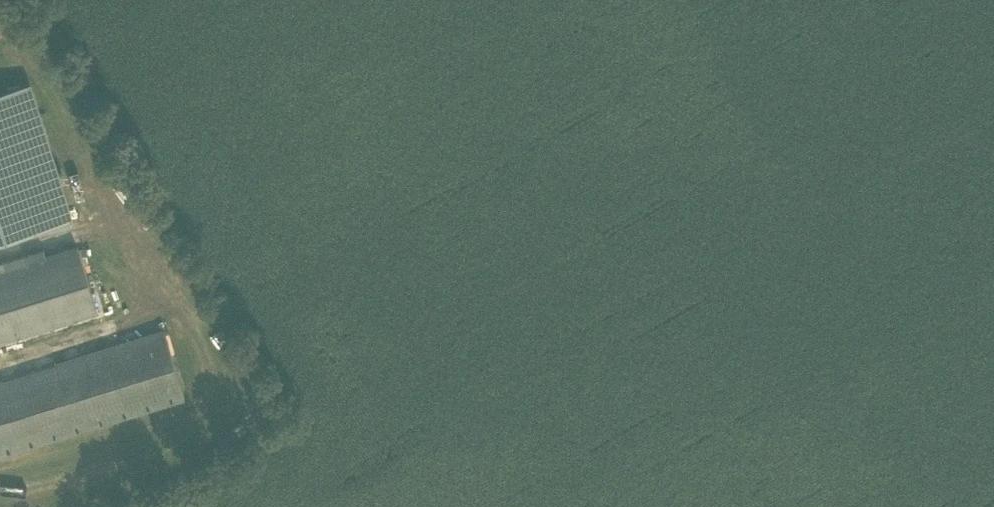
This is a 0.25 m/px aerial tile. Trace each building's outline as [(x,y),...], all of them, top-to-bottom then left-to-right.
[(0,92),(0,241),(73,221),(35,83),(0,92)] [(104,325),(81,240),(0,261),(0,352),(104,325)] [(189,404),(168,328),(56,357),(54,350),(0,364),(0,370),(2,378),(0,379),(0,453),(189,404)]
